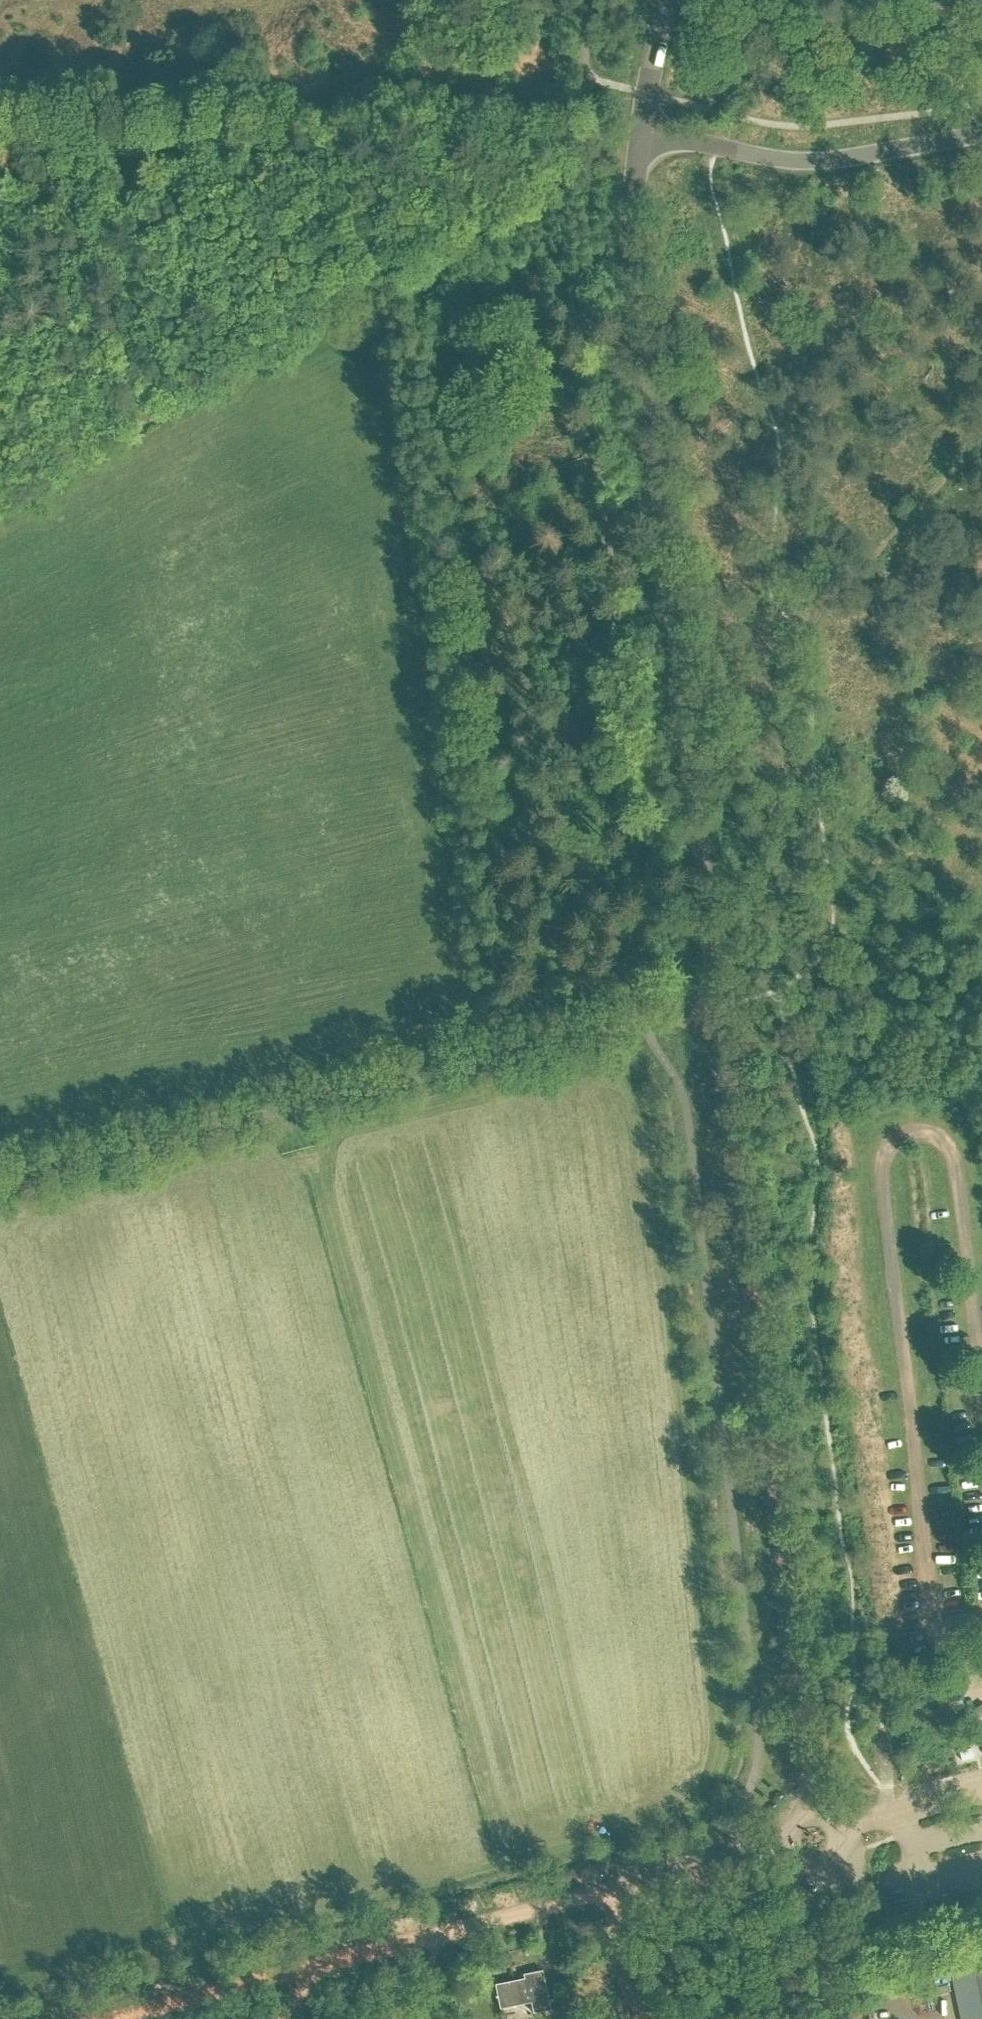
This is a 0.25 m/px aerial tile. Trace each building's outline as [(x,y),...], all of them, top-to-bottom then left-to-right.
[(946,1953),(961,2018),(981,2018),(981,1998),(972,1954),(971,1948),(946,1953)] [(972,1954),(981,1998),(981,1952),(972,1954)] [(525,1978),(496,1984),(501,2009),(532,2002),(534,2013),(552,2009),(544,1970),(524,1975),(525,1978)] [(557,2018),(570,2018),(567,2006),(555,2008),(557,2018)]
